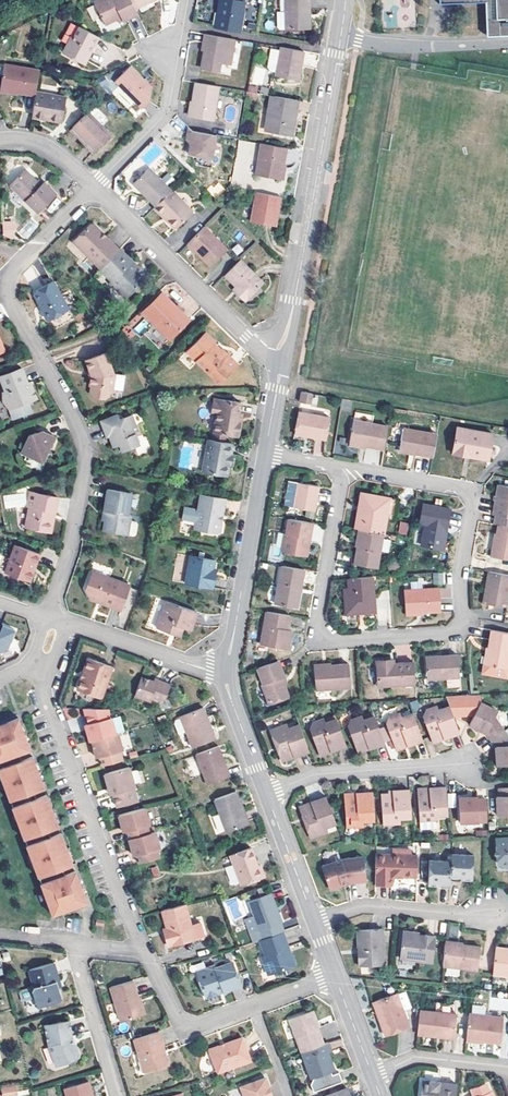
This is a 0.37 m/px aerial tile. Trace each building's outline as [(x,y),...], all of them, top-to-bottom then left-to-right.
[(120,20),(124,18),(126,22),(140,15),(138,11),(133,0),(115,0),(111,0),(98,6),(108,26),(120,20)] [(138,11),(142,9),(137,0),(133,0),(138,11)] [(142,9),(161,0),(137,0),(142,9)] [(217,30),(242,34),(247,4),(226,0),(223,0),(217,30)] [(287,0),(287,33),(309,33),(309,18),(312,18),(312,0),(295,0),(287,0)] [(507,38),(507,0),(433,0),(433,3),(478,4),(483,4),(483,30),(490,38),(507,38)] [(483,4),(478,4),(477,38),(490,38),(483,30),(483,4)] [(66,51),(88,64),(102,39),(81,28),(75,39),(73,38),(66,51)] [(222,67),(230,68),(231,61),(233,61),(233,59),(237,42),(206,36),(205,44),(209,45),(208,52),(204,70),(221,73),(222,67)] [(300,68),(303,54),(282,50),(282,53),(278,75),(277,79),(300,84),(303,69),(300,68)] [(88,64),(66,51),(65,55),(87,66),(88,64)] [(282,53),(273,52),(269,73),(278,75),(282,53)] [(20,90),(19,92),(39,95),(39,94),(43,72),(7,66),(3,87),(20,90)] [(134,67),(118,82),(145,109),(152,101),(155,88),(134,67)] [(221,88),(198,84),(192,117),(214,121),(221,88)] [(39,95),(35,116),(50,119),(50,122),(62,124),(66,99),(39,94),(39,95)] [(273,98),(269,116),(274,117),(271,134),(292,138),(300,103),(273,98)] [(96,107),(90,113),(102,125),(108,119),(96,107)] [(89,115),(75,130),(86,141),(84,143),(96,154),(113,137),(89,115)] [(266,133),(271,134),(274,117),(269,116),(266,133)] [(214,162),(218,138),(195,133),(191,129),(189,142),(193,143),(190,157),(214,162)] [(75,130),(73,132),(84,143),(86,141),(75,130)] [(290,150),(265,146),(259,178),(281,182),(284,168),(286,168),(290,150)] [(135,185),(158,207),(173,193),(150,170),(135,185)] [(43,186),(40,182),(28,171),(12,186),(39,214),(60,194),(47,182),(45,184),(43,186)] [(171,220),(168,222),(177,231),(194,214),(173,193),(158,207),(171,220)] [(284,200),(258,195),(255,211),(257,212),(256,222),(261,226),(277,229),(284,200)] [(158,207),(156,210),(168,222),(171,220),(158,207)] [(206,228),(189,245),(212,268),(229,251),(206,228)] [(14,230),(4,230),(5,236),(13,239),(15,235),(14,230)] [(101,241),(104,238),(96,230),(93,231),(71,254),(86,268),(92,263),(103,273),(121,254),(108,242),(105,244),(101,241)] [(103,273),(102,274),(115,286),(113,288),(128,303),(147,285),(139,277),(132,270),(135,267),(122,253),(121,254),(103,273)] [(225,278),(238,291),(241,294),(238,296),(246,304),(264,286),(241,263),(225,278)] [(132,270),(139,277),(143,274),(135,267),(132,270)] [(70,311),(55,283),(37,293),(36,296),(41,306),(44,310),(43,311),(48,320),(51,321),(70,311)] [(190,320),(162,294),(143,313),(171,340),(190,320)] [(128,324),(141,336),(151,325),(137,313),(128,324)] [(188,353),(221,385),(239,366),(223,351),(220,353),(214,347),(216,344),(206,334),(188,353)] [(223,351),(216,344),(214,347),(220,353),(223,351)] [(96,381),(93,382),(93,389),(94,389),(93,397),(97,401),(104,402),(110,399),(111,391),(116,388),(117,378),(112,377),(110,372),(112,371),(108,360),(97,364),(88,367),(92,376),(96,377),(96,381)] [(33,413),(29,403),(36,400),(32,388),(30,389),(29,387),(23,371),(1,378),(6,393),(4,394),(4,403),(10,410),(14,420),(33,413)] [(116,388),(111,391),(122,393),(125,380),(117,378),(116,388)] [(303,392),(301,402),(310,404),(312,394),(303,392)] [(219,415),(215,442),(227,444),(228,435),(240,437),(243,423),(237,423),(238,414),(241,415),(243,404),(216,400),(214,414),(219,415)] [(332,418),(299,412),(295,433),(328,439),(332,418)] [(120,417),(103,423),(109,438),(113,437),(114,440),(117,449),(122,448),(125,453),(141,446),(139,441),(142,440),(133,418),(122,422),(120,417)] [(382,451),(387,426),(354,421),(350,444),(366,446),(365,448),(382,451)] [(455,429),(450,454),(463,456),(463,454),(471,455),(470,457),(487,459),(491,435),(455,429)] [(431,458),(435,436),(402,431),(398,453),(421,456),(429,458),(431,458)] [(36,435),(30,437),(22,455),(43,464),(49,450),(55,439),(44,434),(42,437),(36,435)] [(312,453),(320,455),(323,442),(315,440),(312,453)] [(230,457),(232,457),(232,456),(235,445),(227,444),(215,442),(210,442),(205,473),(229,477),(231,466),(229,465),(230,457)] [(312,514),(317,489),(297,486),(293,511),(312,514)] [(507,528),(507,489),(496,486),(490,516),(493,516),(492,525),(496,526),(507,528)] [(4,509),(26,507),(25,493),(3,495),(4,509)] [(101,535),(126,540),(130,520),(127,520),(131,498),(107,493),(102,514),(106,515),(105,520),(104,525),(101,535)] [(51,513),(55,514),(58,500),(31,494),(28,508),(30,509),(25,528),(46,533),(50,517),(51,513)] [(223,516),(226,517),(229,500),(211,497),(203,500),(198,532),(220,536),(223,533),(224,525),(221,525),(223,516)] [(359,497),(354,530),(356,531),(359,532),(381,535),(384,520),(382,520),(385,501),(359,497)] [(385,501),(382,520),(384,520),(389,521),(391,502),(385,501)] [(421,506),(418,525),(423,526),(420,547),(439,550),(442,529),(445,529),(448,511),(440,509),(433,508),(421,506)] [(50,534),(55,514),(51,513),(50,517),(46,533),(50,534)] [(306,556),(312,525),(289,521),(287,535),(285,534),(282,553),(306,556)] [(407,525),(400,524),(398,535),(405,536),(407,525)] [(496,526),(494,533),(492,533),(488,557),(507,560),(507,528),(496,526)] [(356,548),(355,548),(353,565),(376,568),(378,554),(381,535),(359,532),(356,548)] [(29,583),(39,556),(15,547),(5,575),(29,583)] [(217,591),(219,579),(214,579),(215,572),(218,572),(219,563),(195,559),(190,586),(217,591)] [(273,606),(293,609),(295,596),(299,596),(303,572),(280,568),(273,606)] [(445,584),(444,573),(433,573),(433,584),(445,584)] [(507,588),(507,576),(487,573),(482,604),(504,608),(507,588)] [(107,607),(125,614),(133,589),(96,576),(90,593),(93,599),(109,604),(107,607)] [(374,619),(373,613),(370,613),(369,604),(373,604),(371,578),(347,580),(347,591),(343,591),(345,613),(363,612),(364,620),(374,619)] [(441,588),(442,602),(450,602),(449,588),(441,588)] [(403,613),(421,612),(421,614),(438,613),(436,589),(401,593),(403,613)] [(95,603),(107,607),(109,604),(93,599),(95,603)] [(175,633),(185,637),(188,631),(195,633),(201,615),(182,609),(181,612),(170,608),(162,632),(174,636),(175,633)] [(260,646),(284,650),(287,632),(289,618),(265,614),(260,646)] [(10,648),(16,630),(4,625),(1,634),(0,633),(0,653),(10,648)] [(488,649),(485,666),(507,670),(507,669),(507,634),(489,631),(486,649),(488,649)] [(457,678),(455,655),(423,658),(425,680),(441,679),(457,678)] [(114,668),(89,660),(79,690),(103,698),(114,668)] [(389,665),(389,661),(376,662),(378,687),(414,685),(412,664),(393,665),(389,665)] [(283,686),(280,680),(284,679),(278,663),(257,671),(263,687),(261,688),(269,707),(288,699),(283,686)] [(348,665),(330,667),(330,669),(313,670),(314,692),(349,689),(348,665)] [(457,678),(441,679),(441,687),(458,686),(457,678)] [(154,683),(141,679),(136,695),(151,700),(152,698),(158,701),(165,699),(170,686),(157,682),(156,684),(154,683)] [(412,711),(420,708),(417,700),(409,702),(412,711)] [(468,725),(477,730),(479,726),(487,731),(485,734),(490,741),(504,731),(495,717),(497,711),(480,702),(468,725)] [(460,733),(450,708),(440,711),(438,707),(426,711),(423,718),(433,743),(440,740),(439,737),(443,736),(444,739),(460,733)] [(108,709),(83,709),(88,725),(90,730),(87,731),(90,743),(93,742),(117,735),(112,718),(109,718),(108,709)] [(215,739),(204,709),(181,718),(182,720),(187,734),(193,748),(215,739)] [(424,741),(414,715),(404,719),(402,715),(392,719),(389,727),(398,751),(405,748),(404,745),(408,744),(409,746),(424,741)] [(385,744),(375,717),(365,721),(364,718),(352,722),(350,728),(359,753),(366,751),(366,748),(370,746),(371,749),(385,744)] [(52,917),(87,904),(76,872),(64,876),(59,878),(56,871),(62,869),(74,865),(63,833),(51,837),(45,840),(43,833),(49,831),(61,827),(50,795),(38,799),(32,801),(30,794),(36,792),(47,788),(36,756),(25,761),(19,762),(17,756),(22,754),(34,750),(23,718),(0,726),(0,769),(52,917)] [(180,737),(187,734),(182,720),(177,721),(175,725),(180,737)] [(346,747),(337,720),(326,724),(325,720),(313,724),(311,731),(319,756),(327,753),(326,751),(330,749),(331,752),(346,747)] [(309,753),(300,726),(289,730),(288,726),(271,732),(277,748),(279,747),(281,753),(279,754),(282,763),(309,753)] [(495,755),(495,766),(507,765),(507,738),(504,731),(490,741),(494,747),(497,747),(497,755),(495,755)] [(123,751),(118,734),(117,735),(93,742),(96,751),(99,750),(101,757),(104,766),(123,761),(120,752),(123,751)] [(229,777),(217,747),(195,756),(207,785),(229,777)] [(22,754),(17,756),(19,762),(25,761),(22,754)] [(128,768),(105,775),(109,790),(113,789),(115,796),(119,808),(138,802),(128,768)] [(133,772),(135,783),(141,782),(140,771),(133,772)] [(499,797),(500,804),(497,805),(497,816),(507,815),(507,788),(499,788),(499,797)] [(448,818),(447,789),(430,790),(430,792),(419,793),(421,823),(438,822),(438,819),(448,818)] [(411,819),(410,791),(393,792),(394,795),(383,796),(384,826),(401,824),(401,820),(411,819)] [(36,792),(30,794),(32,801),(38,799),(36,792)] [(247,824),(235,793),(214,801),(227,832),(247,824)] [(357,798),(345,798),(347,827),(364,826),(364,822),(374,821),(373,793),(357,794),(357,798)] [(299,809),(302,817),(305,816),(308,823),(305,824),(311,839),(327,832),(326,829),(336,824),(326,798),(299,809)] [(486,800),(478,801),(469,801),(469,798),(459,799),(460,823),(488,822),(486,800)] [(150,826),(146,808),(119,815),(123,828),(126,827),(128,833),(130,840),(151,834),(148,827),(150,826)] [(218,814),(211,817),(216,834),(224,832),(218,814)] [(49,831),(43,833),(45,840),(51,837),(49,831)] [(151,834),(130,840),(133,851),(136,850),(137,856),(140,863),(160,857),(158,850),(161,849),(156,833),(151,834)] [(497,840),(498,864),(507,863),(507,839),(497,840)] [(260,865),(258,866),(251,849),(231,856),(243,884),(264,876),(260,865)] [(428,883),(438,884),(438,880),(442,880),(441,888),(450,889),(451,882),(460,882),(460,874),(463,874),(463,878),(473,878),(474,856),(451,855),(451,862),(429,861),(428,883)] [(392,874),(417,875),(418,856),(376,856),(375,885),(392,886),(392,877),(392,874)] [(349,882),(349,884),(351,884),(366,881),(363,857),(340,861),(322,868),(329,887),(332,890),(340,887),(341,884),(349,882)] [(62,869),(56,871),(59,878),(64,876),(62,869)] [(282,921),(271,892),(250,900),(261,929),(282,921)] [(195,937),(186,903),(163,909),(168,928),(171,927),(172,931),(166,933),(169,945),(195,937)] [(447,937),(459,937),(458,922),(447,923),(447,937)] [(269,975),(292,966),(286,949),(290,946),(284,931),(260,940),(266,955),(261,956),(269,975)] [(384,931),(359,933),(360,949),(362,949),(363,955),(360,955),(361,968),(385,965),(387,951),(387,945),(384,931)] [(435,938),(417,936),(417,938),(403,936),(401,960),(433,963),(435,938)] [(445,946),(443,967),(477,971),(480,947),(462,945),(461,948),(445,946)] [(297,964),(290,946),(286,949),(292,966),(297,964)] [(493,976),(507,977),(507,954),(495,952),(493,976)] [(224,989),(225,991),(241,985),(233,961),(217,967),(216,965),(197,972),(207,998),(219,993),(218,991),(224,989)] [(58,981),(61,981),(55,963),(30,971),(35,987),(32,990),(35,998),(39,996),(42,1007),(60,1002),(62,997),(60,988),(58,981)] [(109,990),(119,1022),(140,1016),(135,998),(137,997),(132,983),(109,990)] [(28,989),(18,991),(21,1001),(30,999),(28,989)] [(405,991),(397,994),(403,1010),(412,1006),(405,991)] [(382,1016),(379,1017),(386,1035),(410,1026),(403,1010),(397,994),(376,1002),(382,1016)] [(139,997),(137,997),(135,998),(140,1016),(144,1015),(139,997)] [(489,1010),(507,1010),(507,998),(490,998),(489,1010)] [(373,1003),(379,1017),(382,1016),(376,1002),(373,1003)] [(455,1005),(438,1003),(437,1013),(455,1014),(455,1005)] [(420,1011),(418,1035),(436,1037),(437,1035),(455,1037),(457,1015),(420,1011)] [(313,1013),(309,1015),(315,1029),(317,1029),(319,1028),(313,1013)] [(483,1038),(483,1041),(501,1042),(503,1018),(470,1014),(467,1036),(483,1038)] [(315,1029),(309,1015),(290,1023),(302,1053),(323,1045),(317,1029),(315,1029)] [(81,1055),(76,1043),(73,1043),(71,1038),(74,1038),(70,1021),(45,1026),(50,1046),(57,1065),(78,1058),(81,1055)] [(158,1034),(134,1040),(144,1074),(168,1067),(165,1057),(162,1056),(161,1054),(160,1051),(163,1050),(158,1034)] [(249,1062),(240,1039),(208,1052),(216,1075),(249,1062)] [(328,1067),(331,1061),(325,1058),(323,1055),(327,1053),(330,1052),(327,1044),(323,1045),(302,1053),(309,1070),(316,1073),(318,1077),(315,1079),(312,1085),(315,1093),(344,1081),(340,1072),(333,1075),(332,1072),(330,1073),(328,1067)] [(316,1073),(309,1070),(313,1079),(318,1077),(316,1073)] [(240,1089),(242,1095),(271,1095),(265,1080),(255,1083),(256,1085),(250,1087),(250,1085),(240,1089)] [(432,1083),(423,1082),(422,1095),(456,1095),(458,1086),(441,1084),(441,1087),(434,1086),(432,1083)] [(64,1091),(65,1095),(92,1095),(89,1084),(64,1091)] [(16,1086),(9,1088),(11,1095),(18,1095),(16,1086)] [(3,1089),(4,1095),(11,1095),(9,1088),(3,1089)]
